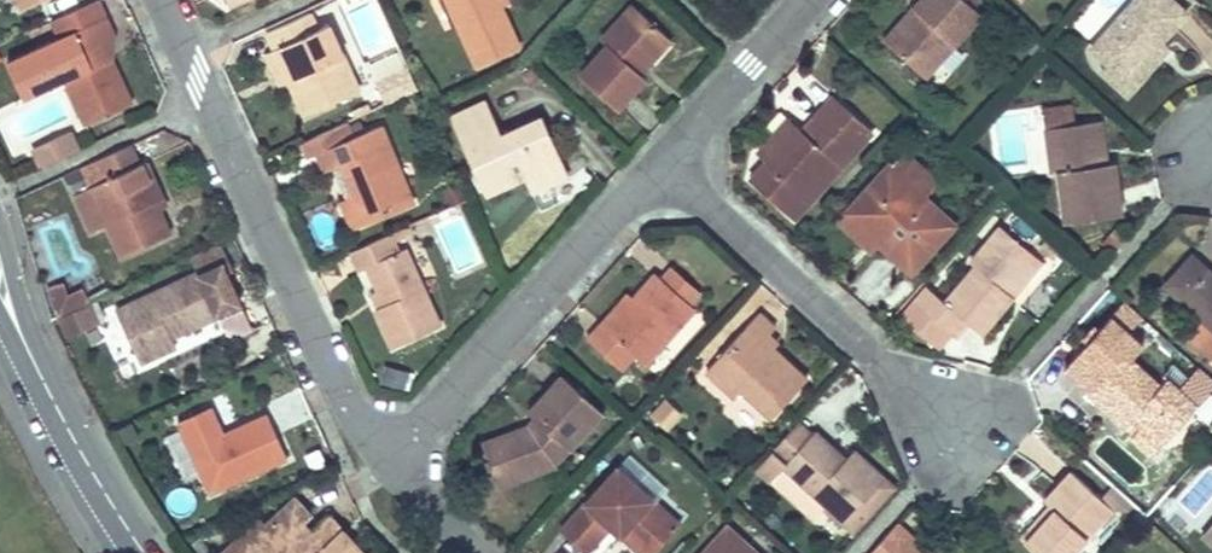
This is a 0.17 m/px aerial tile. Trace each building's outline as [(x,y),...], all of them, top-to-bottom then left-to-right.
[(51,19),(58,38),(10,60),(23,88),(51,76),(64,80),(85,124),(132,103),(109,53),(104,40),(114,37),(98,0),(92,0),(51,19)] [(20,9),(33,4),(31,0),(16,0),(20,9)] [(523,46),(505,6),(502,0),(443,0),(474,68),(523,46)] [(913,6),(919,11),(889,44),(926,77),(982,13),(967,0),(918,0),(913,6)] [(1090,48),(1107,63),(1125,79),(1160,41),(1185,13),(1170,0),(1134,0),(1090,48)] [(604,49),(579,75),(616,109),(644,76),(639,71),(632,65),(662,32),(632,3),(596,42),(604,49)] [(913,6),(883,39),(889,44),(919,11),(913,6)] [(309,11),(265,32),(273,49),(280,46),(294,77),(286,80),(303,116),(359,89),(328,23),(317,28),(309,11)] [(662,32),(632,65),(639,71),(670,38),(662,32)] [(119,49),(114,37),(104,40),(109,53),(119,49)] [(1107,63),(1100,71),(1126,94),(1167,48),(1160,41),(1125,79),(1107,63)] [(273,49),(264,53),(279,84),(286,80),(294,77),(280,46),(273,49)] [(765,161),(748,181),(792,220),(871,132),(833,97),(813,118),(831,135),(820,148),(797,126),(784,141),(775,133),(756,153),(765,161)] [(484,102),(447,118),(464,154),(481,194),(524,175),(526,174),(523,170),(534,164),(539,175),(562,166),(564,165),(542,116),(498,136),(484,102)] [(414,204),(374,110),(311,138),(318,152),(326,172),(343,165),(354,189),(348,197),(360,226),(414,204)] [(788,118),(775,133),(784,141),(797,126),(788,118)] [(1099,118),(1044,126),(1050,172),(1058,169),(1065,223),(1121,213),(1115,161),(1105,162),(1099,118)] [(35,149),(42,165),(77,149),(69,133),(35,149)] [(97,183),(88,186),(121,257),(171,235),(159,209),(154,198),(161,195),(145,161),(139,164),(130,144),(88,163),(97,183)] [(534,164),(523,170),(526,174),(524,175),(531,192),(567,176),(562,166),(539,175),(534,164)] [(888,167),(835,226),(867,255),(878,241),(910,270),(951,224),(888,167)] [(154,198),(159,209),(167,207),(161,195),(154,198)] [(348,197),(339,201),(352,230),(360,226),(348,197)] [(925,286),(899,319),(917,333),(929,319),(950,337),(954,339),(967,324),(980,336),(1011,297),(1002,290),(1031,255),(999,228),(970,263),(975,268),(944,304),(925,286)] [(390,235),(351,253),(360,272),(369,268),(380,292),(386,306),(379,309),(375,312),(392,350),(442,327),(406,249),(398,253),(390,235)] [(1031,255),(1002,290),(1011,297),(1040,262),(1031,255)] [(1198,261),(1170,291),(1211,329),(1211,274),(1198,261)] [(673,264),(660,278),(682,298),(694,284),(673,264)] [(196,272),(111,312),(130,355),(146,347),(151,356),(171,347),(167,338),(163,329),(175,324),(179,332),(216,316),(214,314),(236,304),(219,265),(197,275),(196,272)] [(599,323),(584,339),(618,369),(631,354),(643,364),(694,308),(682,298),(660,278),(655,273),(633,299),(605,329),(599,323)] [(59,283),(47,289),(60,316),(77,308),(87,304),(80,289),(65,295),(59,283)] [(380,292),(373,295),(379,309),(386,306),(380,292)] [(626,292),(599,323),(605,329),(633,299),(626,292)] [(1198,408),(1179,391),(1165,378),(1158,385),(1130,360),(1143,346),(1126,331),(1140,315),(1124,300),(1061,367),(1085,390),(1084,391),(1123,427),(1131,419),(1161,447),(1198,408)] [(757,313),(704,370),(735,398),(741,390),(772,419),(806,381),(772,349),(762,340),(767,335),(774,328),(757,313)] [(929,319),(917,333),(937,351),(950,337),(929,319)] [(175,324),(163,329),(167,338),(179,332),(175,324)] [(767,335),(762,340),(772,349),(776,344),(767,335)] [(146,347),(130,355),(134,364),(151,356),(146,347)] [(1198,369),(1185,384),(1204,401),(1211,392),(1211,382),(1198,369)] [(525,428),(482,445),(499,489),(555,468),(555,465),(551,454),(562,443),(569,449),(569,450),(602,413),(560,375),(527,412),(534,419),(525,428)] [(1204,401),(1185,384),(1179,391),(1198,408),(1204,401)] [(646,413),(665,431),(682,414),(663,395),(646,413)] [(210,406),(176,422),(210,493),(288,458),(267,413),(224,433),(210,406)] [(1154,456),(1161,447),(1131,419),(1123,427),(1154,456)] [(796,422),(770,451),(785,464),(781,467),(813,496),(822,485),(852,513),(885,477),(853,448),(845,458),(837,466),(824,454),(831,446),(814,430),(810,434),(796,422)] [(562,443),(551,454),(555,465),(569,449),(562,443)] [(831,446),(824,454),(837,466),(845,458),(831,446)] [(560,531),(585,552),(587,552),(611,527),(621,536),(628,529),(653,552),(656,552),(682,525),(618,467),(560,531)] [(1045,502),(1051,507),(1056,511),(1028,543),(1025,545),(1034,552),(1075,552),(1112,513),(1071,474),(1045,502)] [(885,477),(852,513),(866,526),(899,489),(885,477)] [(260,521),(227,552),(366,552),(342,529),(321,548),(307,533),(300,525),(310,514),(296,498),(264,527),(260,521)] [(1051,507),(1022,538),(1028,543),(1056,511),(1051,507)] [(328,514),(307,533),(321,548),(342,529),(328,514)] [(1202,533),(1211,542),(1211,521),(1202,533)] [(869,552),(917,552),(921,549),(895,524),(869,552)] [(727,526),(703,552),(756,552),(727,526)] [(621,536),(640,552),(653,552),(628,529),(621,536)]
